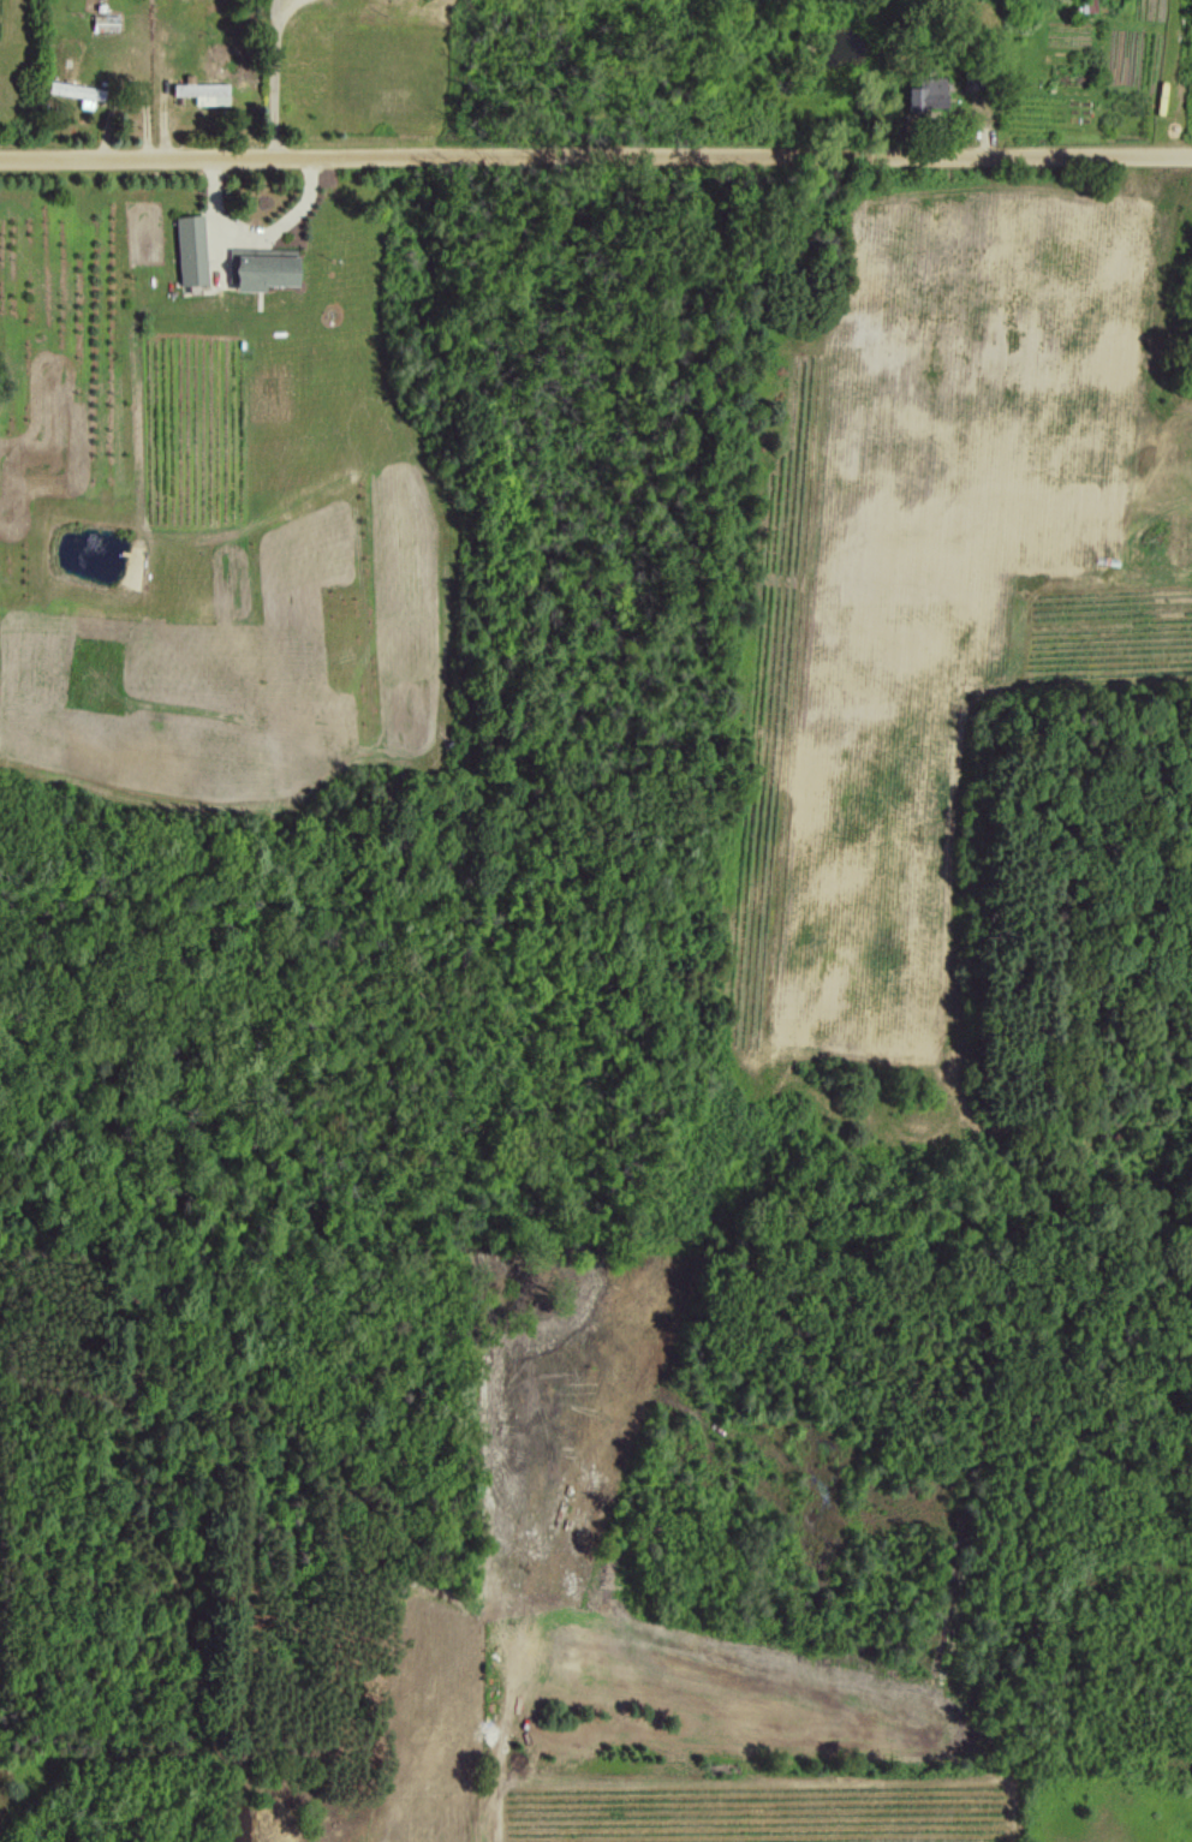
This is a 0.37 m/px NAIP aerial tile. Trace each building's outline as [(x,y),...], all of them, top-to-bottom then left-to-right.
[(943,77),(917,76),(917,86),(906,86),(905,108),(942,109),(943,77)] [(80,97),(78,106),(90,109),(92,98),(102,100),(104,89),(48,79),(46,91),(80,97)] [(227,83),(190,82),(190,83),(171,82),(171,95),(193,95),(193,104),(227,105),(227,83)] [(201,215),(173,216),(177,285),(204,284),(201,215)] [(260,291),(260,284),(294,285),(294,249),(247,248),(247,254),(231,254),(231,290),(260,291)]
